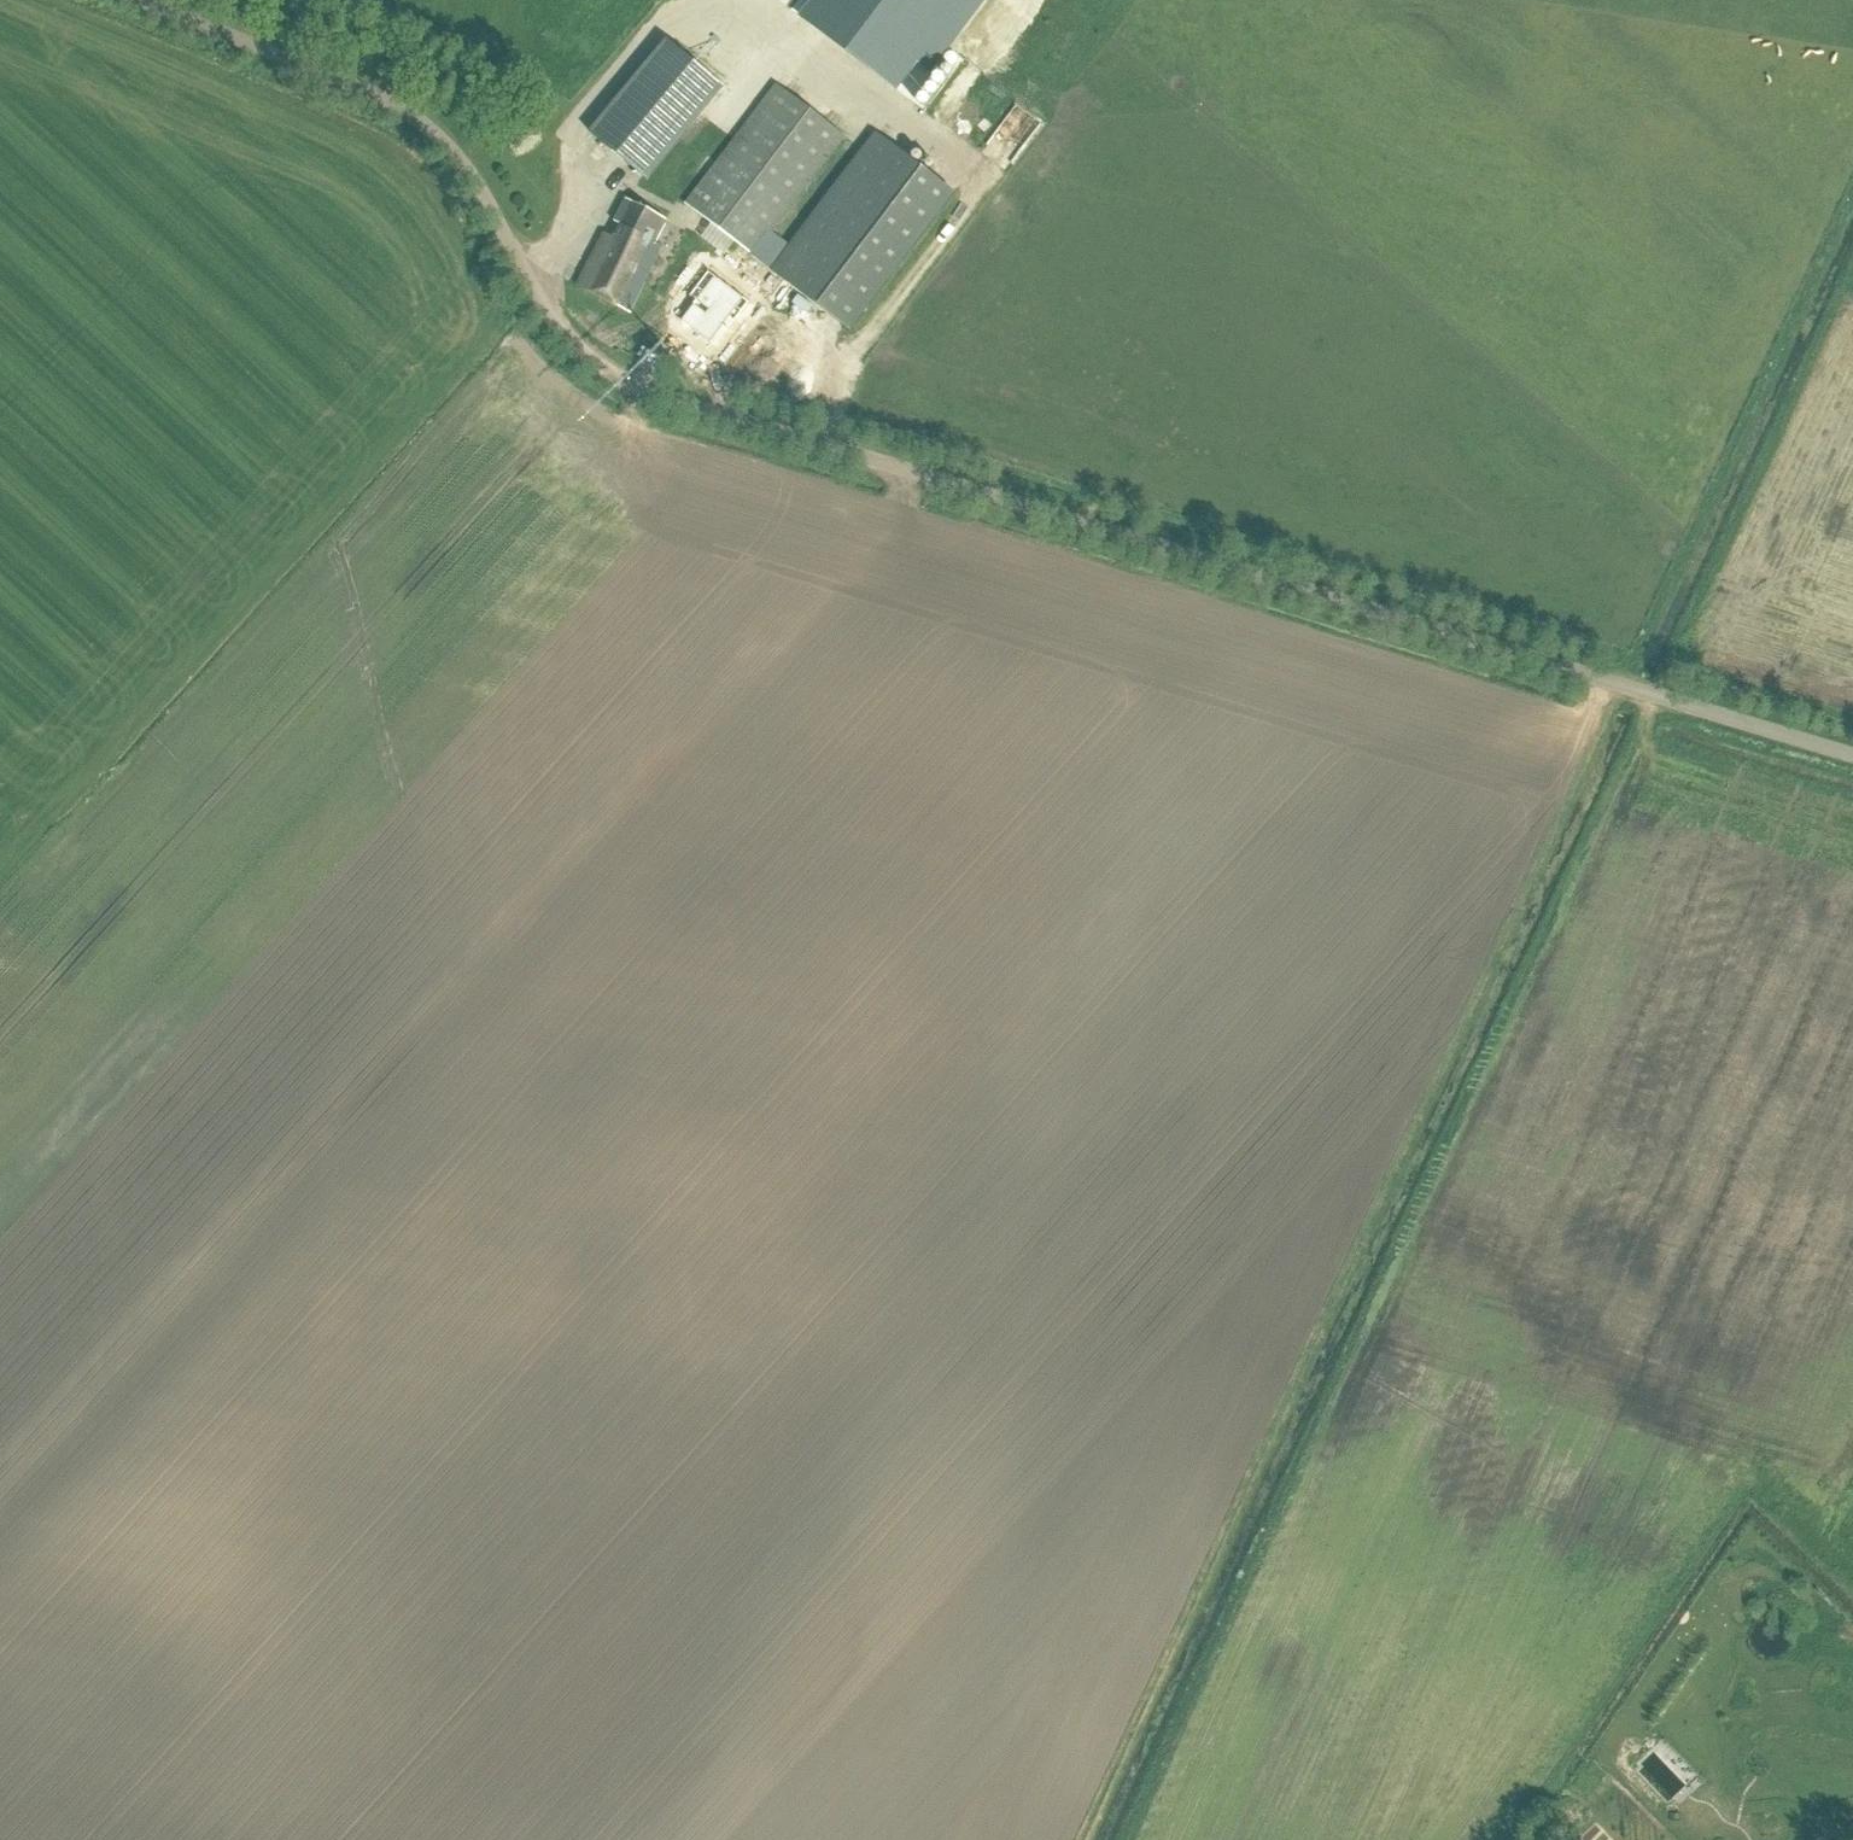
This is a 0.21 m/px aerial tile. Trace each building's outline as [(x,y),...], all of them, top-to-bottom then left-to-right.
[(946,0),(816,0),(803,17),(808,21),(885,80),(890,84),(911,56),(906,52),(946,0)] [(648,183),(724,89),(668,43),(592,137),(648,183)] [(688,206),(774,272),(850,330),(955,192),(879,134),(792,248),(776,236),(849,140),(779,86),(765,105),(756,98),(718,147),(728,154),(688,206)] [(627,318),(671,243),(625,217),(575,303),(614,326),(621,314),(627,318)] [(728,333),(751,304),(710,271),(689,296),(696,301),(680,321),(711,345),(723,329),(728,333)] [(1773,1635),(1759,1642),(1768,1661),(1782,1655),(1773,1635)]
